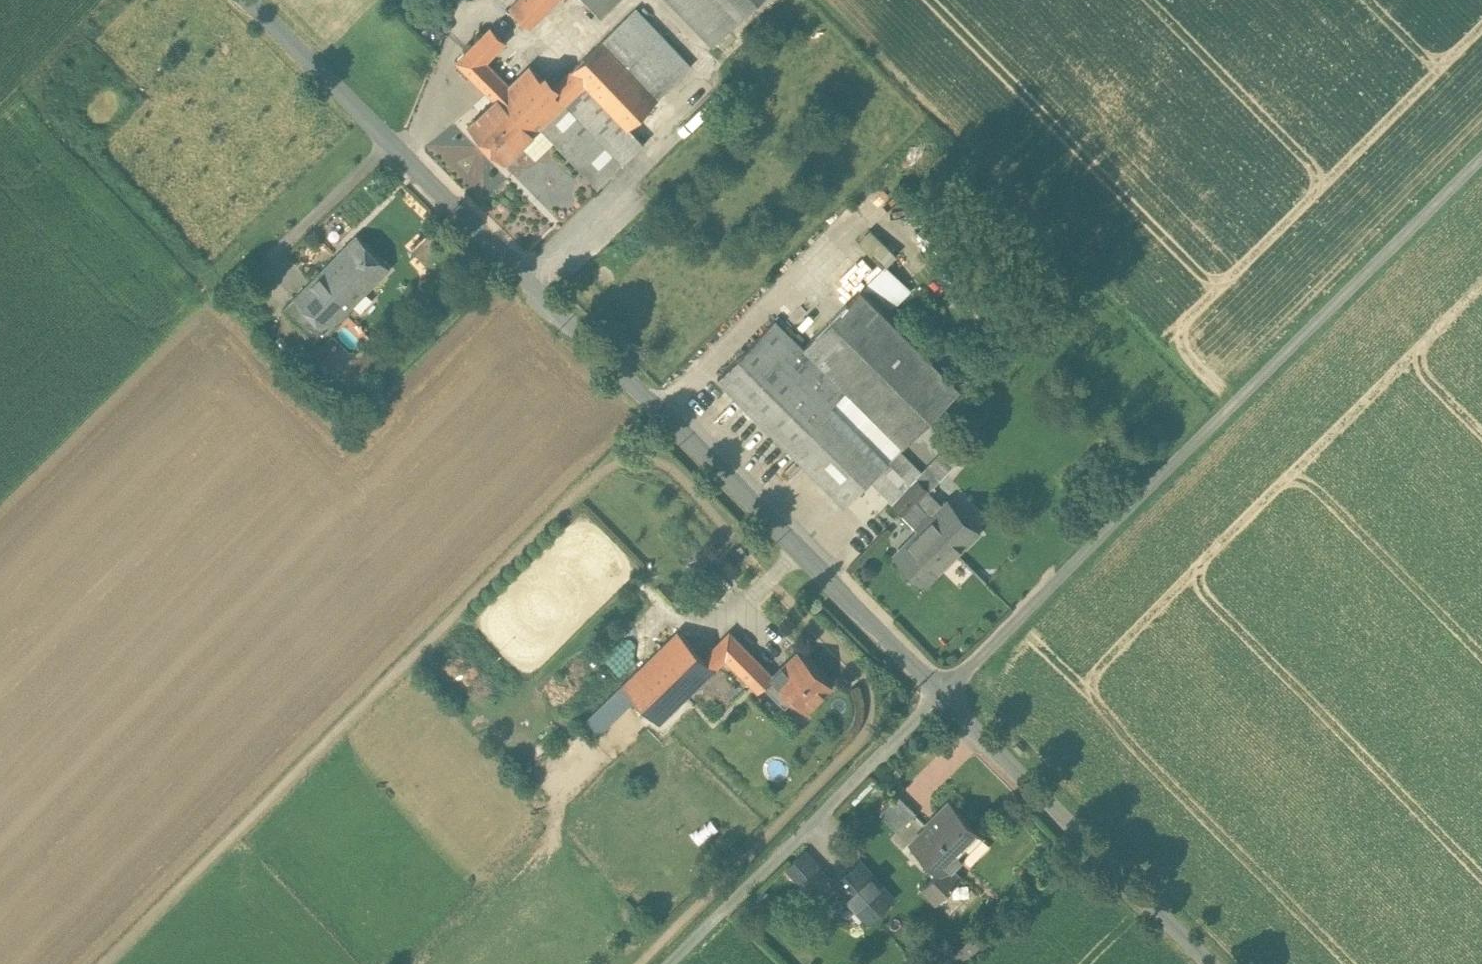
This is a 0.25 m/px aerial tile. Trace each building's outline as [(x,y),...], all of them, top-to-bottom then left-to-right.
[(509,8),(529,28),(556,0),(517,0),(509,8)] [(601,17),(619,0),(584,0),(601,17)] [(714,44),(759,0),(670,0),(714,44)] [(714,44),(728,58),(771,16),(769,13),(783,0),(759,0),(714,44)] [(636,7),(553,88),(530,65),(510,85),(547,121),(541,127),(598,187),(644,143),(629,126),(692,65),(636,7)] [(491,27),(456,62),(472,77),(486,61),(506,41),(491,27)] [(486,61),(472,77),(495,99),(510,85),(486,61)] [(547,121),(510,85),(495,99),(468,125),(504,163),(541,127),(547,121)] [(390,268),(357,235),(333,259),(366,292),(390,268)] [(333,259),(308,284),(341,317),(345,313),(366,292),(333,259)] [(341,317),(308,284),(294,298),(327,331),(341,317)] [(959,389),(860,290),(804,347),(847,390),(903,446),(959,389)] [(804,347),(776,319),(718,377),(789,448),(847,390),(804,347)] [(847,390),(789,448),(845,504),(861,489),(863,490),(866,487),(864,485),(869,480),(899,450),(902,447),(903,447),(903,446),(847,390)] [(962,459),(947,447),(927,467),(940,480),(941,480),(962,459)] [(914,464),(899,450),(869,480),(872,483),(891,464),(899,473),(902,476),(914,464)] [(891,464),(872,483),(880,491),(899,473),(891,464)] [(922,472),(914,464),(902,476),(910,484),(922,472)] [(910,484),(892,503),(905,515),(918,502),(925,508),(936,497),(929,491),(940,480),(927,467),(922,472),(910,484)] [(899,473),(880,491),(892,503),(910,484),(902,476),(899,473)] [(949,501),(933,517),(925,508),(918,502),(905,515),(920,531),(896,555),(926,584),(979,531),(949,501)] [(678,630),(623,685),(635,697),(660,722),(715,668),(704,656),(678,630)] [(758,659),(730,630),(704,656),(715,668),(725,658),(757,689),(756,689),(758,691),(764,685),(763,684),(773,674),(768,669),(768,668),(758,658),(758,659)] [(833,685),(798,650),(773,674),(763,684),(764,685),(785,706),(794,698),(806,711),(833,685)] [(623,685),(583,724),(595,736),(635,697),(623,685)] [(916,812),(898,794),(880,812),(899,830),(916,812)] [(984,835),(950,801),(926,824),(929,827),(920,836),(952,867),(984,835)] [(917,813),(898,832),(908,841),(926,822),(917,813)] [(952,867),(920,836),(912,845),(939,871),(921,889),(954,922),(980,896),(952,867)] [(891,897),(860,863),(836,884),(867,918),(891,897)] [(984,944),(976,935),(952,956),(960,963),(962,963),(984,944)]
